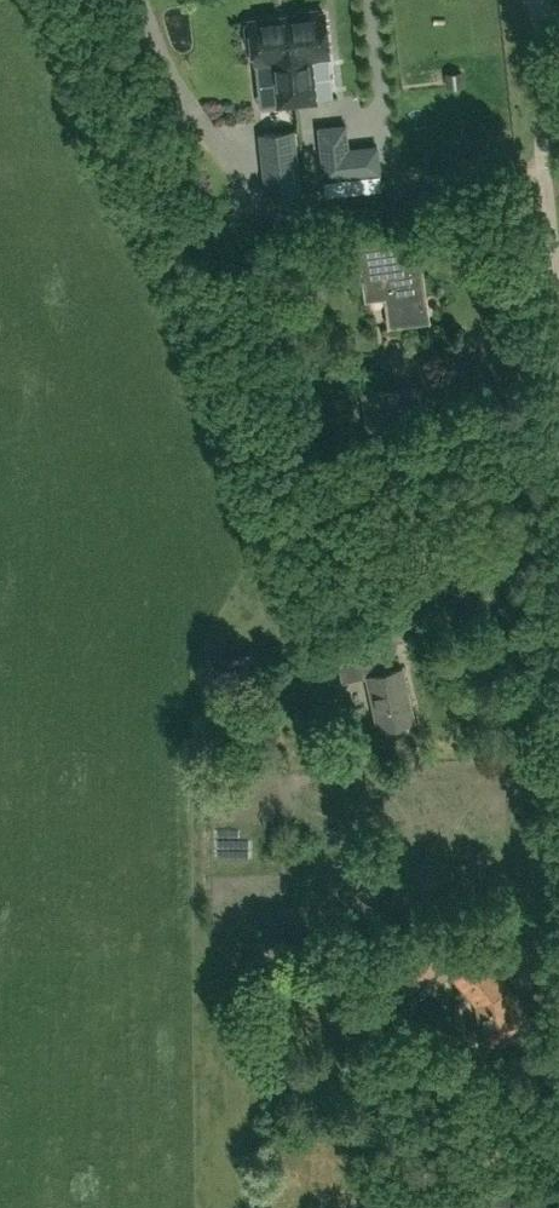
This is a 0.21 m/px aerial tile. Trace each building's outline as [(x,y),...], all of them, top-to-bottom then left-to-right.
[(298,16),(283,17),(287,59),(291,59),(296,102),(314,100),(309,57),(328,55),(324,13),(317,14),(317,10),(297,12),(298,16)] [(287,59),(283,17),(250,21),(250,23),(244,24),(246,44),(252,44),(254,63),(273,61),(278,104),(296,102),(291,59),(287,59)] [(328,99),(345,98),(344,59),(327,60),(328,99)] [(464,86),(462,71),(445,73),(446,88),(464,86)] [(183,99),(181,84),(167,85),(168,101),(183,99)] [(345,125),(319,128),(324,178),(380,173),(377,146),(348,149),(345,125)] [(259,134),(265,195),(301,191),(294,130),(259,134)] [(414,262),(411,237),(357,244),(365,300),(387,297),(390,323),(427,318),(419,261),(414,262)] [(363,394),(368,427),(423,419),(418,387),(363,394)] [(445,411),(463,408),(460,389),(442,391),(445,411)] [(424,394),(428,423),(444,421),(441,392),(424,394)] [(491,424),(490,413),(478,414),(480,425),(491,424)] [(418,560),(399,568),(404,580),(423,571),(418,560)] [(386,653),(339,663),(342,679),(367,674),(378,726),(413,719),(402,665),(389,668),(386,653)] [(423,940),(390,970),(409,992),(443,963),(423,940)] [(481,955),(455,977),(477,1003),(485,1044),(532,1035),(526,1002),(512,1004),(509,988),(481,955)] [(470,1143),(476,1152),(488,1145),(482,1135),(470,1143)] [(478,1181),(476,1207),(529,1207),(530,1185),(478,1181)]
